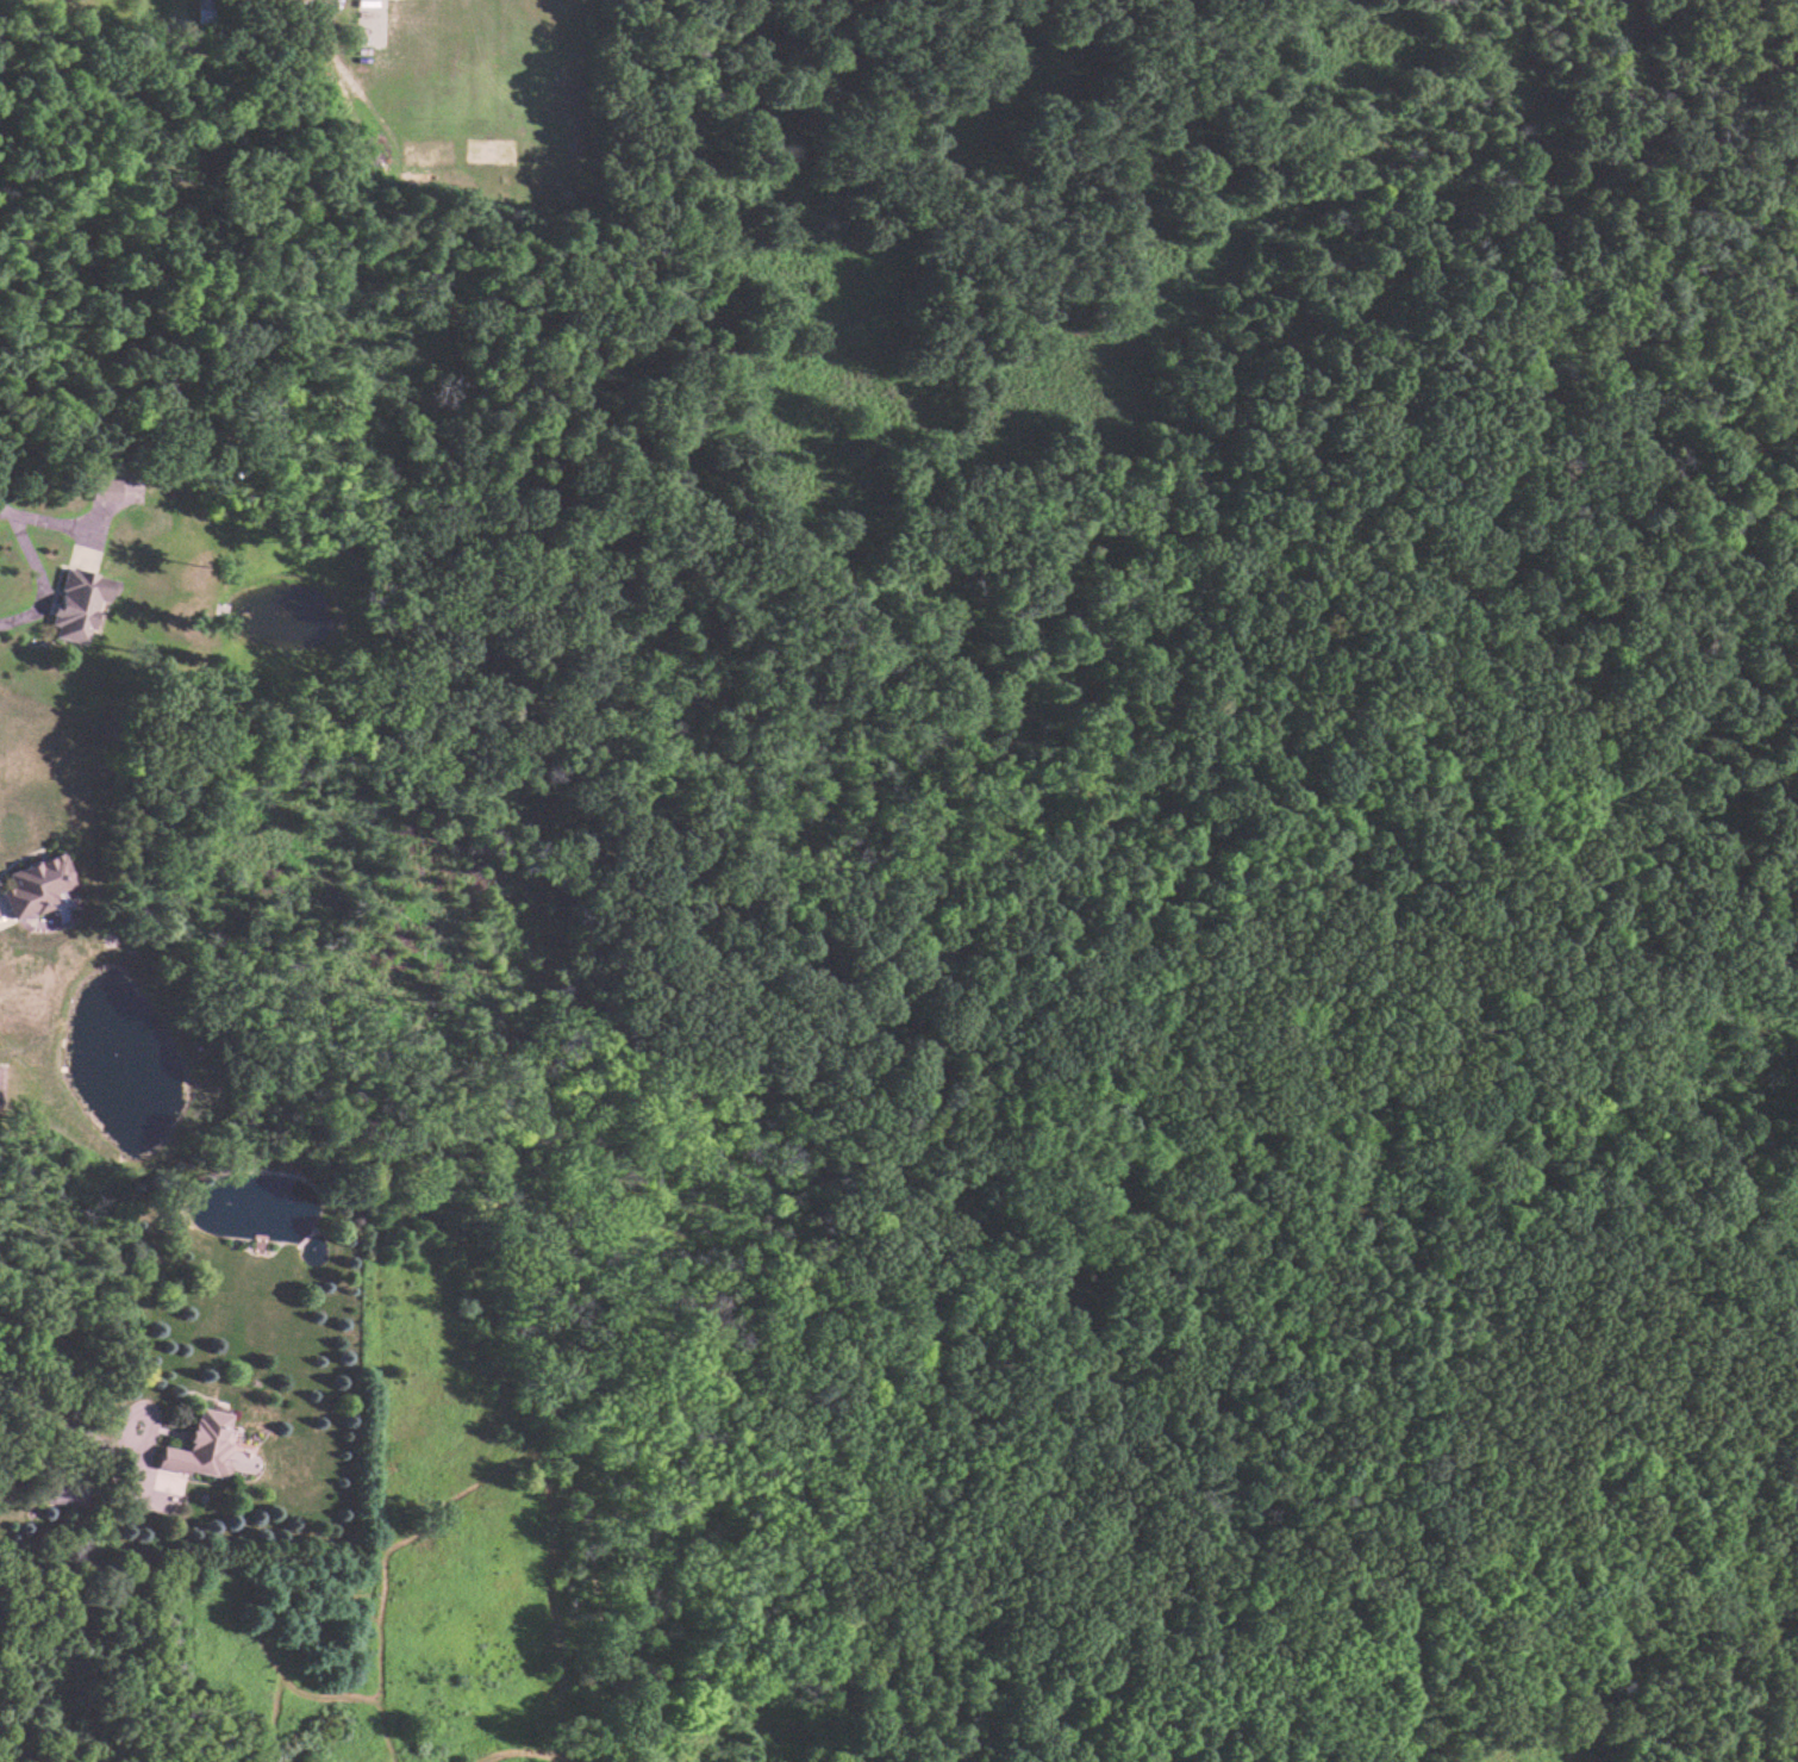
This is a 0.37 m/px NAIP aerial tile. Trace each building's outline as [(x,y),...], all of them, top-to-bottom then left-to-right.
[(209,21),(211,0),(196,0),(194,20),(209,21)] [(88,501),(116,501),(117,479),(88,478),(88,501)] [(113,580),(62,567),(56,589),(59,590),(54,609),(51,608),(47,624),(53,626),(51,636),(82,644),(86,628),(96,630),(100,616),(92,615),(96,600),(107,603),(113,580)] [(60,852),(4,872),(9,888),(0,891),(0,898),(8,920),(53,904),(49,893),(72,885),(60,852)] [(228,1412),(193,1407),(186,1450),(158,1445),(154,1467),(224,1479),(226,1470),(251,1474),(255,1452),(222,1447),(228,1412)]
